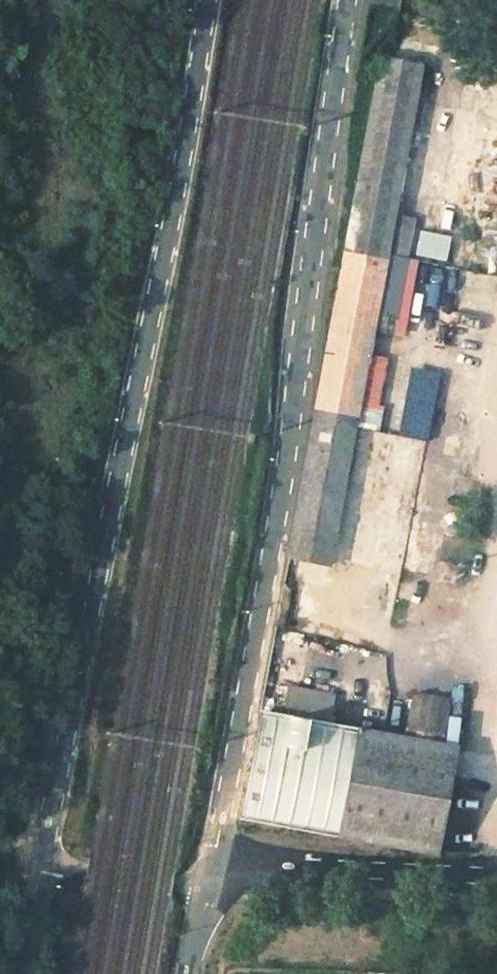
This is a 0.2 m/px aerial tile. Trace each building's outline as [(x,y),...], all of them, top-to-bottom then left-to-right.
[(312,427),(288,556),(329,564),(348,462),(361,465),(365,443),(352,440),(372,330),(395,333),(408,260),(386,256),(422,65),(381,57),(342,264),(312,427)] [(444,261),(450,234),(418,227),(412,254),(444,261)] [(375,428),(385,359),(369,356),(359,426),(375,428)] [(427,439),(434,372),(407,369),(399,436),(427,439)] [(424,524),(418,557),(458,565),(464,532),(424,524)] [(299,709),(298,714),(326,719),(330,692),(284,684),(280,706),(299,709)] [(412,694),(403,739),(440,746),(448,701),(412,694)] [(260,711),(239,817),(436,854),(456,749),(440,746),(403,739),(260,711)]
